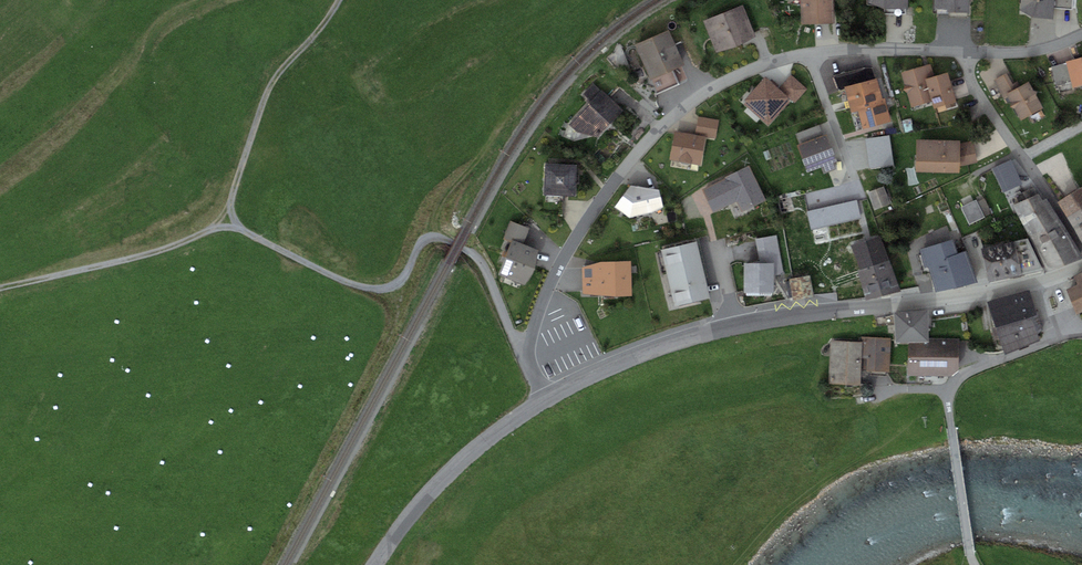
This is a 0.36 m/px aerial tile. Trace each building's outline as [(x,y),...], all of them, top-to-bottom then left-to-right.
[(834,23),(834,0),(797,0),(801,1),(801,24),(834,23)] [(909,9),(909,0),(868,0),(868,2),(883,8),(909,9)] [(936,12),(969,12),(969,0),(936,0),(936,12)] [(1020,10),(1032,17),(1053,19),(1055,0),(1021,0),(1020,10)] [(743,5),(703,20),(716,52),(755,36),(743,5)] [(669,30),(635,45),(651,79),(684,64),(669,30)] [(1066,63),(1071,81),(1072,87),(1081,85),(1081,57),(1065,61),(1066,63)] [(1056,85),(1071,81),(1066,63),(1051,66),(1056,85)] [(912,107),(932,101),(925,79),(935,76),(931,64),(901,72),(912,107)] [(947,72),(935,76),(925,79),(932,101),(934,108),(956,102),(947,72)] [(1044,108),(1028,81),(1015,88),(1007,73),(994,80),(1004,99),(1008,97),(1021,121),(1044,108)] [(663,90),(677,84),(672,74),(659,80),(663,90)] [(766,76),(743,102),(769,125),(791,100),(795,103),(808,88),(792,74),(779,88),(766,76)] [(877,78),(845,86),(851,112),(858,110),(863,129),(891,122),(885,98),(882,98),(877,78)] [(590,102),(568,124),(576,132),(597,136),(623,111),(602,89),(601,90),(593,83),(582,94),(590,102)] [(696,134),(675,131),(670,160),(701,165),(706,136),(716,138),(719,120),(698,117),(696,134)] [(799,144),(797,145),(807,172),(822,167),(824,174),(836,169),(834,162),(837,161),(827,134),(823,135),(820,125),(795,134),(799,144)] [(960,140),(917,139),(916,172),(959,173),(960,166),(978,162),(973,141),(960,143),(960,140)] [(1011,160),(992,168),(1003,193),(1022,184),(1011,160)] [(577,165),(545,164),(544,195),(576,196),(577,165)] [(724,177),(725,178),(736,201),(742,212),(767,199),(749,165),(724,177)] [(714,213),(736,201),(725,178),(702,189),(714,213)] [(659,190),(631,185),(615,207),(630,218),(664,207),(659,190)] [(884,186),(868,192),(875,210),(891,204),(884,186)] [(1081,218),(1081,187),(1058,201),(1071,224),(1081,218)] [(1012,205),(1028,235),(1060,221),(1047,199),(1042,200),(1039,193),(1012,205)] [(977,200),(961,207),(969,224),(992,213),(985,198),(978,202),(977,200)] [(857,199),(807,211),(811,229),(861,217),(857,199)] [(1081,243),(1081,218),(1071,224),(1081,243)] [(511,242),(498,274),(525,285),(535,268),(539,250),(523,244),(529,228),(510,221),(503,239),(511,242)] [(1060,221),(1028,235),(1046,272),(1081,258),(1081,256),(1060,221)] [(755,239),(760,263),(774,263),(774,275),(784,274),(777,235),(755,239)] [(852,245),(860,269),(889,259),(882,235),(852,245)] [(982,248),(989,282),(1043,272),(1027,238),(982,248)] [(953,239),(920,249),(925,268),(929,267),(936,291),(978,282),(966,251),(958,253),(953,239)] [(675,306),(710,298),(697,241),(662,249),(675,306)] [(899,290),(889,259),(860,269),(856,270),(866,301),(899,290)] [(583,293),(601,295),(601,261),(581,267),(583,293)] [(631,261),(601,261),(601,295),(615,295),(631,295),(631,261)] [(744,292),(759,292),(760,263),(757,263),(744,262),(744,292)] [(774,263),(760,263),(759,292),(774,292),(774,279),(774,275),(774,263)] [(1077,314),(1081,311),(1081,272),(1074,276),(1077,284),(1066,290),(1077,314)] [(810,275),(790,279),(794,300),(814,296),(810,275)] [(1028,289),(988,304),(1005,353),(1040,340),(1032,316),(1037,314),(1028,289)] [(928,310),(894,313),(895,342),(908,342),(928,342),(928,338),(928,310)] [(891,338),(863,337),(863,342),(862,370),(890,371),(891,338)] [(908,342),(908,376),(952,375),(958,370),(958,338),(928,338),(928,342),(908,342)] [(863,342),(831,340),(829,384),(861,385),(862,370),(863,342)]
